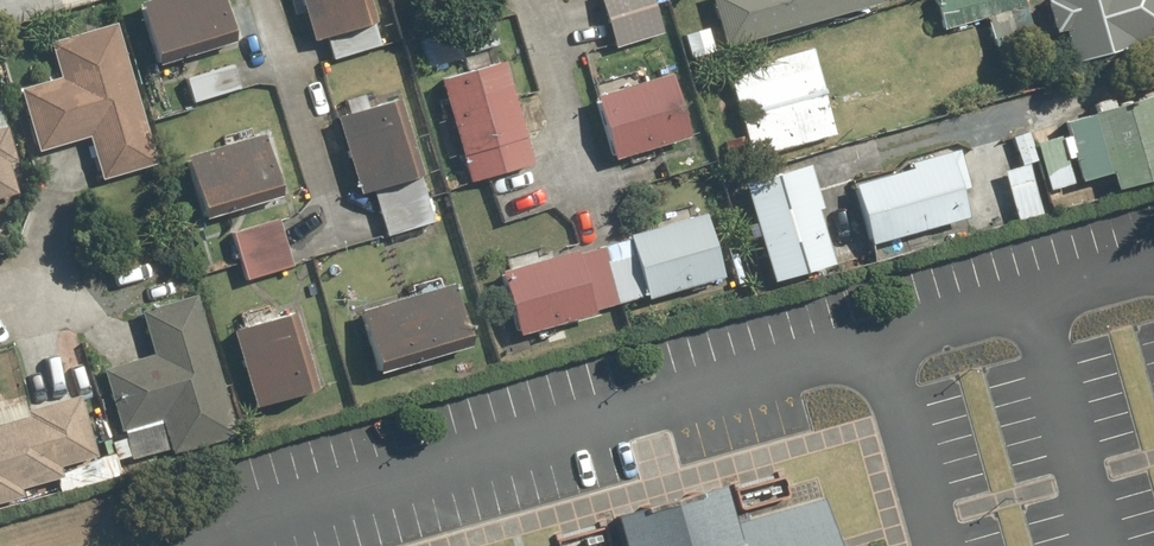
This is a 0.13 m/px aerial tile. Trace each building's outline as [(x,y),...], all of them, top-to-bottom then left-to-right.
[(138,1),(154,55),(229,33),(219,0),(141,0),(138,1)] [(313,44),(377,27),(370,0),(301,0),(313,44)] [(613,49),(661,34),(651,0),(599,0),(613,49)] [(726,47),(885,4),(884,0),(713,0),(726,47)] [(941,32),(1002,15),(1010,47),(1039,40),(1028,0),(932,0),(941,32)] [(1047,0),(1056,36),(1064,34),(1072,65),(1153,45),(1153,0),(1047,0)] [(59,78),(20,89),(37,152),(87,138),(100,184),(157,168),(118,24),(49,43),(59,78)] [(710,27),(684,34),(690,56),(716,49),(710,27)] [(814,47),(729,66),(750,158),(835,139),(814,47)] [(506,61),(438,80),(467,182),(534,164),(506,61)] [(235,64),(180,76),(187,104),(241,91),(235,64)] [(672,72),(595,93),(613,160),(690,140),(672,72)] [(1112,193),(1153,182),(1153,96),(1153,94),(1063,119),(1081,181),(1107,174),(1112,193)] [(338,113),(360,195),(372,192),(385,239),(435,226),(402,96),(338,113)] [(14,196),(7,162),(16,160),(3,100),(0,101),(0,199),(14,196)] [(263,133),(186,155),(201,205),(278,182),(263,133)] [(969,192),(957,150),(910,163),(911,168),(852,184),(874,264),(920,251),(915,235),(969,220),(962,194),(969,192)] [(809,164),(742,182),(768,283),(836,266),(809,164)] [(1027,165),(1002,173),(1017,221),(1042,214),(1027,165)] [(707,213),(499,268),(515,332),(723,281),(707,213)] [(278,215),(231,229),(245,280),(293,266),(278,215)] [(449,278),(358,306),(375,363),(466,335),(449,278)] [(151,355),(103,368),(122,434),(161,423),(170,454),(235,435),(196,297),(140,313),(151,355)] [(299,310),(233,326),(254,409),(320,392),(299,310)] [(25,499),(22,490),(65,479),(63,468),(97,459),(81,400),(0,422),(0,506),(25,499)] [(825,502),(735,526),(725,488),(616,517),(624,545),(837,545),(825,502)]
